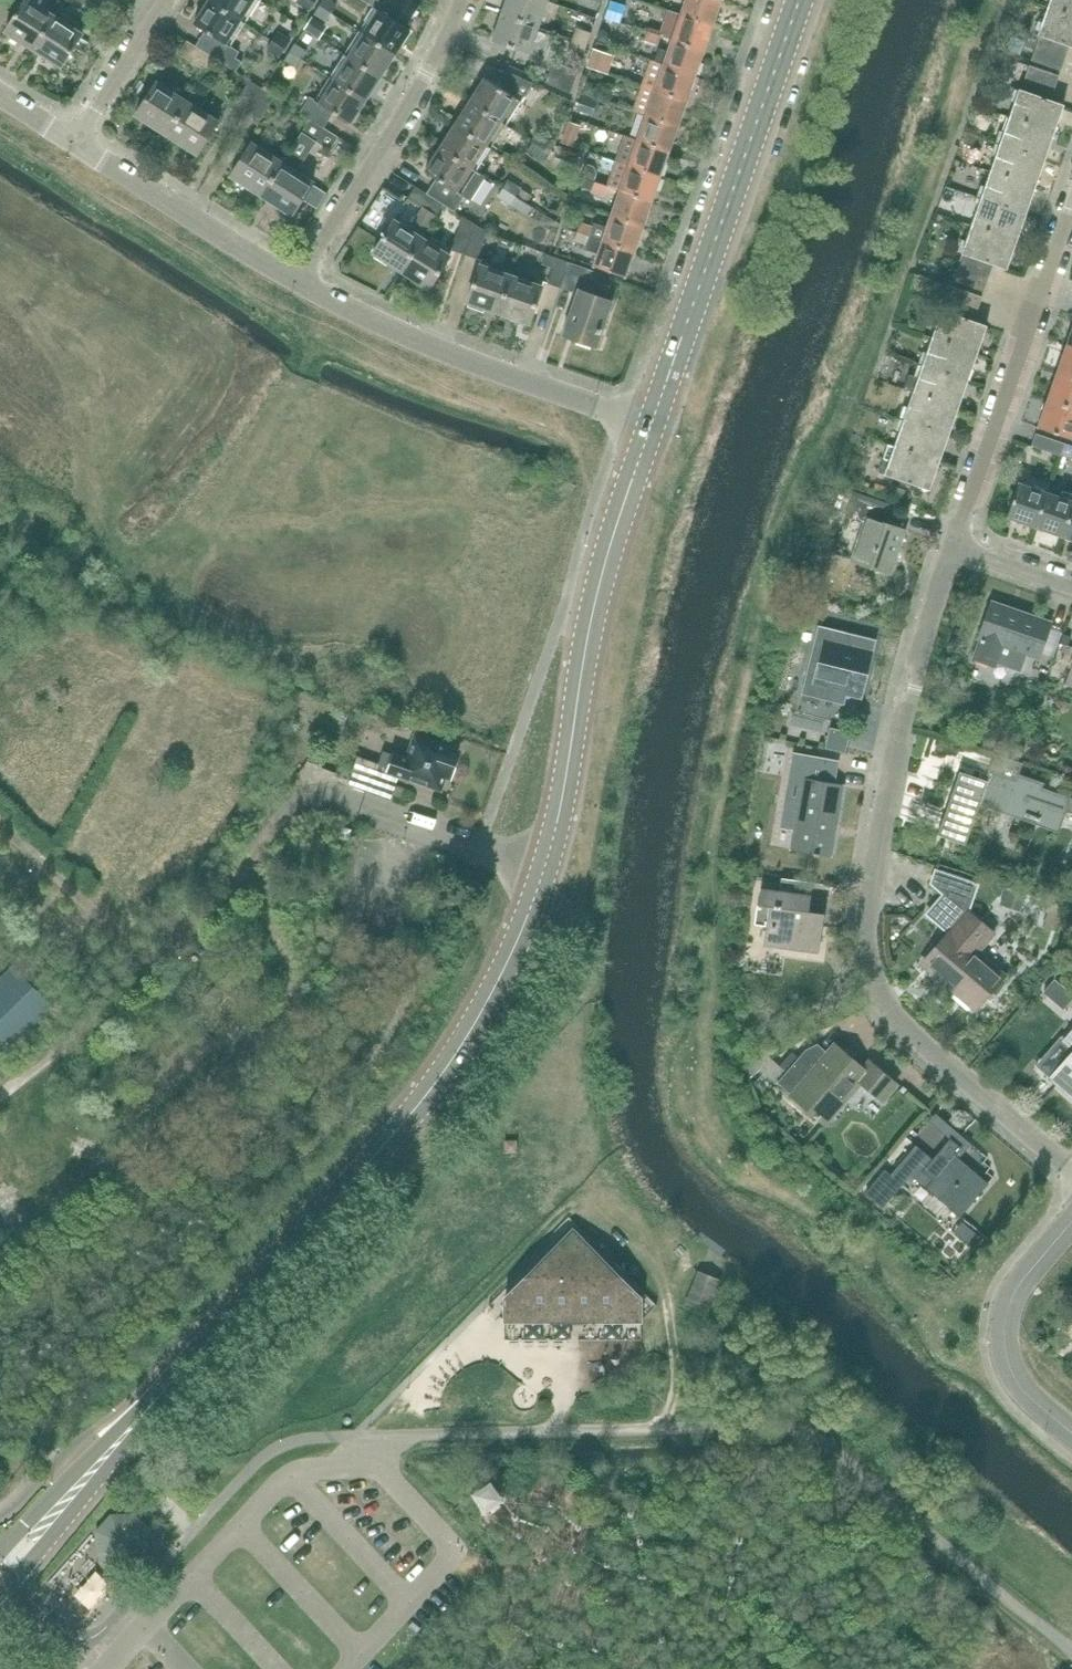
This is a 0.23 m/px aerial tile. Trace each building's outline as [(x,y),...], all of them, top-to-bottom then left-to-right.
[(54,16),(30,0),(25,0),(5,31),(33,49),(54,16)] [(241,20),(209,0),(208,0),(209,1),(195,23),(194,23),(194,24),(205,31),(226,44),(227,43),(225,42),(239,20),(241,21),(241,20)] [(210,0),(209,0),(241,20),(240,19),(252,0),(210,0)] [(314,2),(311,0),(299,0),(297,3),(309,11),(314,2)] [(331,14),(337,6),(327,0),(323,0),(319,6),(331,14)] [(419,5),(411,0),(401,0),(390,18),(378,11),(378,12),(379,13),(365,35),(364,34),(363,34),(395,55),(396,54),(394,54),(409,31),(409,32),(410,31),(404,27),(419,5)] [(385,0),(370,0),(368,4),(378,11),(385,0)] [(401,0),(385,0),(378,11),(390,18),(401,0)] [(547,1),(545,0),(506,0),(502,14),(538,27),(547,1)] [(626,5),(610,0),(604,17),(620,22),(626,5)] [(721,1),(718,0),(686,0),(681,15),(712,26),(721,1)] [(1047,7),(1071,16),(1071,0),(1050,0),(1047,7)] [(326,22),(331,14),(319,6),(314,14),(326,22)] [(1047,7),(1038,35),(1040,36),(1069,46),(1071,47),(1071,16),(1047,7)] [(703,51),(712,26),(681,15),(668,11),(659,36),(672,40),(703,51)] [(529,53),(538,27),(502,14),(493,40),(492,40),(529,53)] [(82,34),(54,16),(33,49),(61,67),(82,34)] [(572,39),(587,44),(591,32),(576,27),(572,39)] [(233,49),(226,44),(205,31),(195,46),(215,59),(230,69),(236,60),(230,55),(233,49)] [(656,44),(659,36),(647,31),(644,40),(656,44)] [(273,41),(285,48),(290,41),(278,33),(273,41)] [(395,56),(395,55),(363,34),(363,35),(364,36),(350,58),(349,57),(348,57),(381,78),(380,77),(394,55),(395,56)] [(1065,58),(1069,46),(1040,36),(1036,48),(1065,58)] [(583,55),(587,44),(572,39),(568,50),(583,55)] [(703,51),(672,40),(668,51),(658,48),(653,62),(663,65),(695,76),(703,51)] [(215,59),(195,46),(187,41),(178,53),(207,72),(215,59)] [(279,57),(285,48),(273,41),(268,49),(279,57)] [(290,53),(302,60),(307,52),(295,44),(290,53)] [(608,74),(615,56),(593,48),(586,66),(608,74)] [(1061,71),(1065,58),(1036,48),(1031,61),(1061,71)] [(297,68),(302,60),(290,53),(285,60),(297,68)] [(380,79),(381,78),(348,57),(348,58),(349,59),(335,81),(334,80),(334,81),(366,101),(365,100),(379,78),(380,79)] [(695,76),(663,65),(653,62),(651,61),(642,86),(686,101),(695,76)] [(570,93),(574,81),(578,70),(553,62),(546,82),(570,93)] [(1054,89),(1059,76),(1030,66),(1025,79),(1054,89)] [(506,125),(533,83),(505,70),(495,85),(485,78),(484,80),(485,80),(471,102),(469,101),(469,102),(500,122),(502,122),(506,125)] [(1050,101),(1054,89),(1025,79),(1021,90),(1050,101)] [(244,117),(262,89),(250,81),(232,109),(244,117)] [(366,102),(366,101),(334,81),(333,81),(335,82),(321,104),(319,103),(319,104),(329,111),(350,124),(351,123),(350,123),(364,101),(366,102)] [(166,134),(187,102),(156,82),(136,115),(166,134)] [(677,126),(686,101),(642,86),(633,111),(646,115),(677,126)] [(262,89),(244,117),(258,125),(276,98),(262,89)] [(1050,101),(1021,90),(1019,90),(1009,117),(1054,133),(1063,105),(1050,101)] [(197,154),(218,122),(200,110),(207,99),(194,91),(187,102),(166,134),(197,154)] [(592,114),(596,101),(581,96),(577,110),(592,114)] [(319,104),(319,103),(311,98),(301,113),(310,119),(320,126),(329,111),(319,104)] [(502,122),(500,122),(469,102),(470,103),(456,125),(455,124),(454,125),(487,145),(486,144),(500,122),(501,123),(502,122)] [(669,151),(677,126),(646,115),(637,140),(669,151)] [(1044,160),(1054,133),(1009,117),(1000,145),(1044,160)] [(338,137),(320,126),(310,119),(302,132),(330,151),(338,137)] [(575,146),(582,125),(568,121),(561,141),(575,146)] [(486,146),(487,145),(454,125),(455,126),(441,148),(440,147),(439,148),(472,169),(472,168),(471,167),(485,145),(486,146)] [(546,146),(549,142),(538,135),(534,141),(545,148),(546,146)] [(669,151),(637,140),(625,136),(616,161),(628,165),(660,176),(669,151)] [(547,146),(546,146),(545,148),(534,141),(528,151),(540,158),(547,146)] [(262,195),(282,163),(252,143),(231,176),(262,195)] [(1035,187),(1044,160),(1000,145),(990,172),(1035,187)] [(472,169),(439,148),(439,149),(440,149),(426,171),(425,172),(436,179),(427,194),(443,204),(454,211),(464,196),(456,191),(470,168),(472,169)] [(297,172),(301,166),(287,156),(282,163),(262,195),(292,215),(313,183),(297,172)] [(660,176),(628,165),(616,161),(608,186),(620,190),(651,201),(660,176)] [(1025,214),(1035,187),(990,172),(981,199),(1025,214)] [(503,189),(515,196),(520,188),(508,181),(503,189)] [(604,195),(607,186),(595,182),(592,191),(604,195)] [(443,204),(427,194),(415,187),(408,198),(422,208),(435,217),(443,204)] [(515,197),(515,196),(503,189),(498,197),(510,205),(509,206),(525,216),(531,207),(515,197)] [(643,226),(651,201),(620,190),(611,215),(643,226)] [(1016,241),(1025,214),(981,199),(971,226),(1016,241)] [(436,217),(435,217),(422,208),(407,230),(394,221),(373,253),(401,271),(422,239),(436,217)] [(643,226),(611,215),(607,226),(595,222),(593,228),(590,236),(590,237),(602,241),(634,252),(643,226)] [(465,255),(476,225),(463,217),(451,250),(465,255)] [(578,231),(590,236),(593,228),(580,224),(578,231)] [(487,232),(481,228),(476,225),(465,255),(477,259),(487,232)] [(1006,269),(1016,241),(971,226),(962,254),(964,255),(993,265),(1006,269)] [(587,245),(590,237),(590,236),(578,231),(574,241),(587,245)] [(429,289),(449,257),(422,239),(401,271),(429,289)] [(625,277),(634,252),(602,241),(594,266),(625,277)] [(570,263),(553,257),(545,254),(542,264),(553,268),(547,283),(562,288),(570,263)] [(988,279),(993,265),(964,255),(959,269),(988,279)] [(595,272),(581,267),(570,263),(562,288),(573,293),(579,275),(592,280),(595,272)] [(498,313),(511,275),(479,264),(466,302),(498,313)] [(984,292),(988,279),(959,269),(954,282),(984,292)] [(529,324),(542,286),(511,275),(498,313),(529,324)] [(977,310),(982,297),(953,287),(948,300),(977,310)] [(600,334),(612,301),(578,289),(562,335),(593,346),(597,333),(600,334)] [(973,321),(977,310),(948,300),(944,311),(973,321)] [(973,321),(944,311),(942,311),(932,338),(977,354),(987,326),(973,321)] [(967,381),(977,354),(932,338),(923,365),(967,381)] [(1067,345),(1057,372),(1071,377),(1071,346),(1067,345)] [(958,408),(967,381),(923,365),(913,393),(958,408)] [(1057,372),(1048,399),(1071,408),(1071,377),(1057,372)] [(948,435),(958,408),(913,393),(904,420),(948,435)] [(1048,399),(1038,427),(1071,439),(1071,408),(1048,399)] [(939,462),(948,435),(904,420),(894,447),(939,462)] [(1061,456),(1065,444),(1036,434),(1031,446),(1061,456)] [(929,490),(939,462),(894,447),(885,475),(929,490)] [(1047,493),(1019,483),(1018,483),(1006,517),(1035,527),(1047,493)] [(1071,509),(1071,502),(1047,493),(1035,527),(1062,537),(1071,509)] [(882,522),(887,509),(852,497),(845,517),(847,518),(835,555),(890,574),(905,530),(882,522)] [(1062,537),(1071,540),(1071,509),(1062,537)] [(1037,622),(1038,619),(991,603),(980,637),(982,638),(975,658),(995,665),(1002,644),(1038,657),(1049,626),(1037,622)] [(847,648),(850,634),(820,626),(816,640),(823,642),(813,681),(828,685),(827,690),(861,699),(872,654),(847,648)] [(459,753),(419,739),(416,738),(409,759),(394,754),(394,755),(383,751),(378,764),(357,757),(352,771),(358,773),(354,784),(389,796),(398,773),(439,787),(444,774),(451,777),(459,753)] [(1019,774),(1023,763),(994,753),(988,771),(984,782),(959,773),(938,835),(966,844),(980,805),(1059,833),(1067,811),(1071,813),(1071,798),(1042,788),(1044,783),(1019,774)] [(830,855),(842,785),(822,782),(825,765),(793,759),(790,777),(803,779),(799,804),(785,802),(782,823),(796,825),(792,849),(830,855)] [(349,840),(352,829),(343,827),(340,838),(349,840)] [(808,911),(812,883),(781,878),(780,891),(763,889),(758,923),(772,925),(769,941),(796,945),(795,950),(819,953),(824,913),(808,911)] [(1021,912),(1026,897),(1010,891),(1005,906),(1021,912)] [(967,911),(966,912),(946,895),(929,915),(948,932),(923,961),(954,987),(951,990),(975,1010),(1005,975),(980,952),(994,935),(967,911)] [(1052,931),(1062,905),(1045,899),(1040,911),(1047,913),(1042,927),(1052,931)] [(45,999),(13,968),(0,982),(0,1038),(12,1050),(54,1007),(45,999)] [(1064,1041),(1071,1048),(1071,1032),(1064,1041)] [(828,1052),(826,1051),(817,1043),(805,1050),(787,1071),(765,1053),(748,1062),(748,1068),(750,1077),(761,1068),(792,1094),(826,1124),(861,1083),(882,1101),(897,1084),(869,1061),(863,1068),(834,1045),(828,1052)] [(1050,1078),(1071,1097),(1071,1053),(1050,1078)] [(988,1183),(959,1159),(972,1144),(961,1135),(939,1116),(933,1124),(953,1141),(935,1162),(916,1145),(890,1174),(902,1185),(911,1175),(960,1217),(988,1183)] [(971,1214),(964,1222),(980,1238),(988,1229),(971,1214)] [(512,1305),(558,1305),(567,1305),(567,1309),(578,1309),(578,1305),(634,1305),(641,1298),(573,1230),(505,1298),(512,1305)] [(706,1283),(696,1279),(686,1303),(696,1307),(706,1283)] [(6,1463),(9,1453),(6,1452),(8,1443),(0,1441),(0,1462),(6,1463)] [(491,1481),(474,1493),(486,1508),(495,1501),(502,1496),(491,1481)] [(146,1530),(151,1528),(133,1513),(132,1517),(112,1518),(99,1533),(101,1552),(115,1565),(134,1564),(147,1550),(146,1530)]
